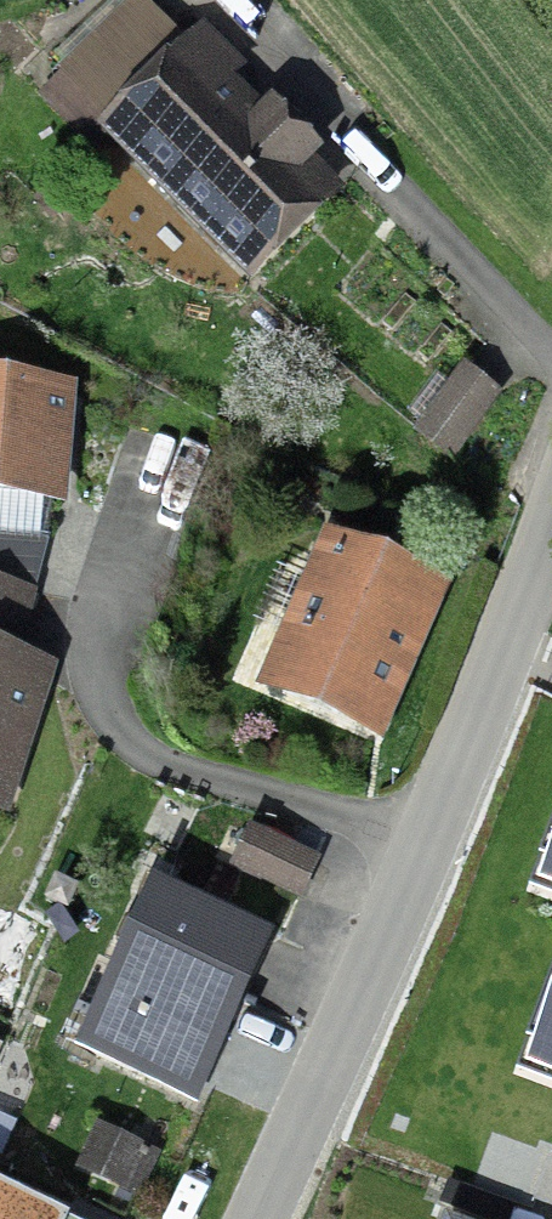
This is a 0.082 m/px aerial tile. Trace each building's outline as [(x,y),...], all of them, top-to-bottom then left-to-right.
[(321,190),(294,163),(305,152),(271,118),(261,129),(140,7),(69,77),(249,262),(321,190)] [(464,375),(421,434),(450,455),(493,396),(464,375)] [(56,496),(64,395),(0,390),(0,492),(56,496)] [(335,553),(279,681),(371,721),(427,592),(335,553)] [(37,672),(9,663),(28,592),(0,588),(0,788),(37,672)] [(235,867),(301,897),(315,863),(249,834),(235,867)] [(82,1048),(195,1099),(266,942),(152,891),(82,1048)] [(126,1140),(107,1182),(136,1195),(155,1153),(126,1140)] [(0,1193),(0,1218),(58,1218),(0,1193)]
